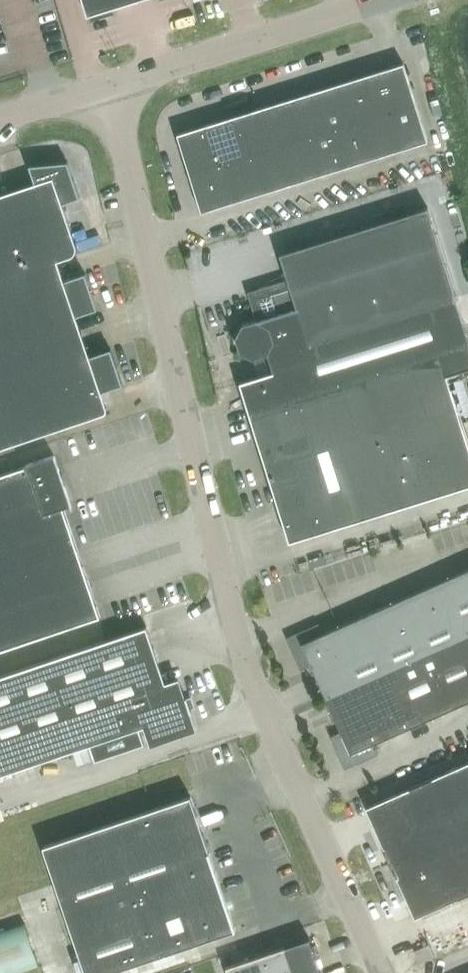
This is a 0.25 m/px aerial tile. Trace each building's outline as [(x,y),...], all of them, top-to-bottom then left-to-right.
[(88,16),(91,15),(92,19),(115,12),(114,8),(140,0),(82,0),(88,16)] [(201,212),(267,191),(428,141),(404,63),(177,134),(201,212)] [(104,413),(105,413),(106,411),(107,410),(107,409),(106,407),(101,392),(123,384),(111,349),(89,356),(76,316),(98,309),(85,273),(64,280),(57,261),(70,257),(71,256),(73,254),(75,252),(76,250),(76,248),(76,246),(76,244),(62,203),(80,197),(68,162),(29,165),(35,183),(0,195),(0,449),(104,413)] [(242,324),(236,337),(240,352),(253,359),(267,354),(274,341),(304,332),(309,347),(457,301),(428,208),(280,254),(288,279),(259,288),(251,303),(256,320),(242,324)] [(240,383),(249,412),(290,542),(366,518),(404,506),(442,494),(467,486),(467,442),(447,375),(467,368),(467,336),(457,301),(309,347),(304,332),(274,341),(267,354),(268,355),(273,372),(240,383)] [(100,617),(63,507),(70,505),(70,508),(72,507),(54,455),(26,465),(27,466),(0,475),(0,651),(100,617)] [(300,660),(302,665),(310,662),(326,698),(342,734),(335,738),(343,756),(347,754),(353,756),(355,761),(373,753),(370,745),(467,701),(467,569),(321,635),(317,627),(299,635),(301,640),(299,645),(294,647),(300,660)] [(147,627),(0,676),(0,775),(90,744),(95,759),(145,743),(140,728),(148,725),(153,741),(192,727),(187,712),(192,711),(187,696),(182,698),(177,683),(167,686),(147,627)] [(366,807),(384,848),(386,847),(393,861),(399,876),(397,877),(415,917),(467,894),(467,762),(366,807)] [(43,846),(86,972),(108,972),(234,930),(235,931),(236,930),(191,796),(43,846)] [(21,890),(2,894),(4,902),(23,898),(21,890)] [(0,931),(0,972),(14,972),(39,964),(25,923),(0,931)] [(226,967),(228,972),(321,972),(309,938),(289,945),(226,967)] [(429,944),(415,951),(420,963),(435,956),(429,944)]
